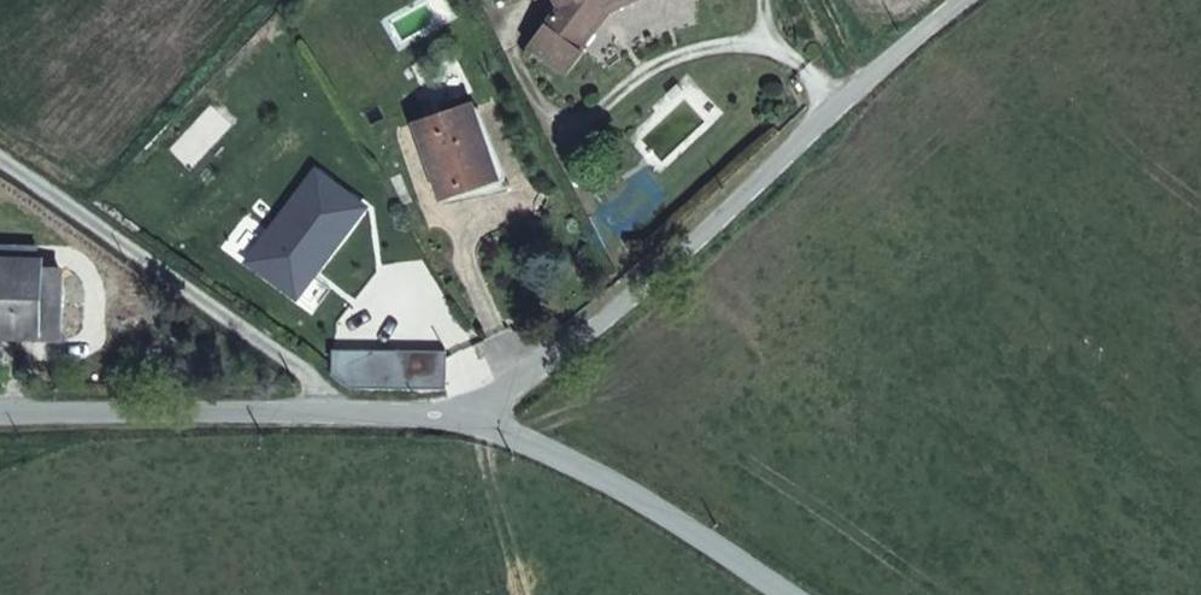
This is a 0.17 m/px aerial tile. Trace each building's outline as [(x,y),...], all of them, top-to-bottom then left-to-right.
[(584,25),(559,64),(593,86),(612,54),(608,50),(630,14),(657,0),(572,0),(584,25)] [(512,179),(486,108),(430,127),(456,200),(512,179)] [(311,303),(375,213),(314,165),(299,185),(314,194),(263,265),(311,303)] [(74,328),(72,266),(6,271),(9,332),(74,328)]
